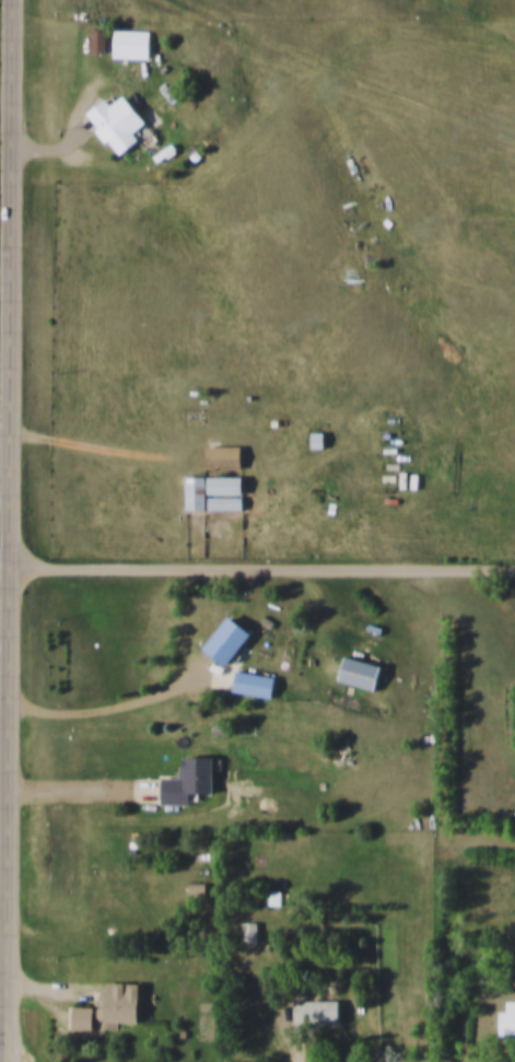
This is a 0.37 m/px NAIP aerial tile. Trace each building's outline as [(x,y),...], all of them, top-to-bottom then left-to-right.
[(106,31),(93,31),(93,53),(106,53),(106,31)] [(116,58),(152,58),(152,31),(116,31),(116,58)] [(142,141),(136,133),(148,124),(127,96),(113,106),(109,100),(90,114),(121,157),(142,141)] [(244,510),(245,495),(246,495),(246,476),(208,476),(187,476),(187,509),(244,510)] [(230,663),(254,631),(232,614),(208,647),(230,663)] [(340,679),(377,691),(385,666),(348,655),(340,679)] [(265,674),(239,669),(235,691),(261,696),(265,674)] [(217,756),(184,756),(184,777),(164,777),(164,804),(192,804),(192,793),(217,794),(217,756)] [(259,921),(244,921),(244,941),(259,941),(259,921)] [(104,1021),(143,1021),(143,983),(104,983),(104,1021)] [(296,1023),(342,1023),(342,1000),(296,1000),(296,1023)] [(508,1001),(508,1011),(500,1011),(500,1034),(514,1034),(514,1001),(508,1001)] [(95,1031),(95,1007),(74,1007),(74,1031),(95,1031)]
